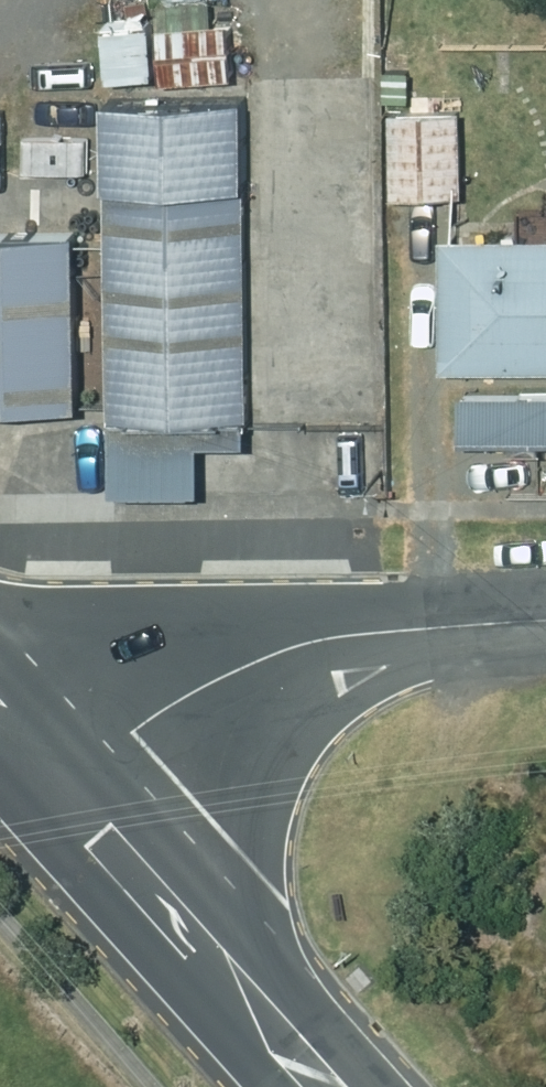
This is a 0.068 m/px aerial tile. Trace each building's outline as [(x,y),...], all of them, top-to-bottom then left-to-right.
[(200,0),(151,2),(155,79),(225,76),(222,21),(201,22),(200,0)] [(234,97),(95,100),(101,489),(190,488),(189,441),(239,440),(234,97)] [(454,109),(383,109),(383,195),(455,194),(455,170),(473,169),(473,143),(454,143),(454,109)] [(64,407),(61,234),(0,235),(0,408),(64,407)] [(545,368),(545,237),(431,237),(431,368),(545,368)]
